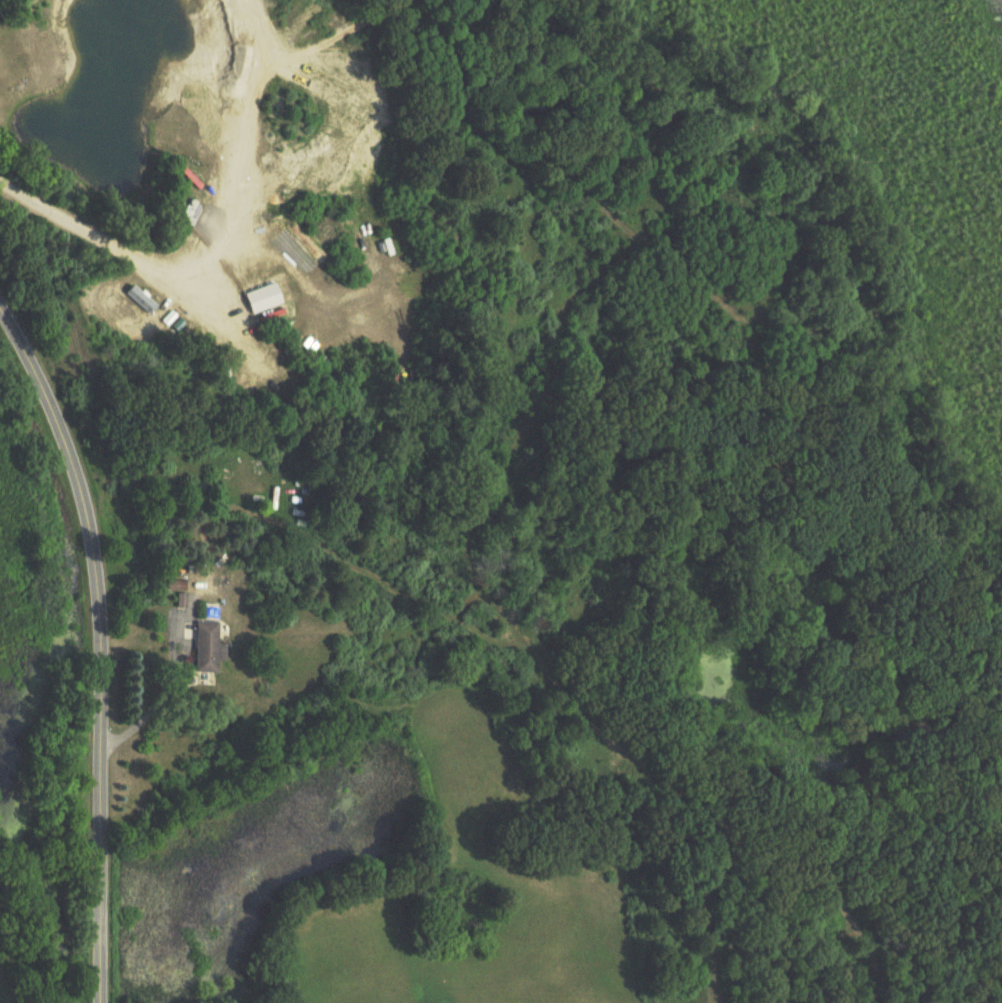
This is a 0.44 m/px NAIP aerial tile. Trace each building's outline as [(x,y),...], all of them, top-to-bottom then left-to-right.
[(157,607),(186,607),(186,580),(157,580),(157,607)] [(193,622),(191,672),(215,673),(216,660),(225,661),(225,644),(218,644),(219,623),(193,622)]
